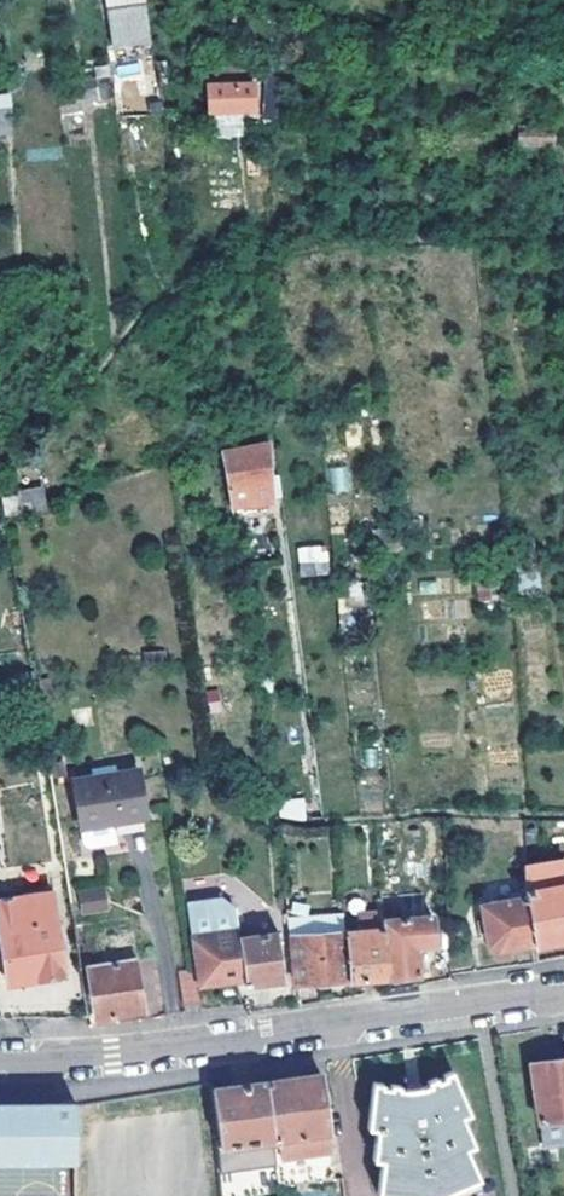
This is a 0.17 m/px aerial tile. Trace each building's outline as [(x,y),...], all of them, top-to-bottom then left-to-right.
[(148,39),(145,1),(108,4),(110,41),(148,39)] [(252,109),(251,84),(235,84),(234,72),(204,72),(205,110),(252,109)] [(0,108),(0,129),(8,129),(6,107),(0,108)] [(556,145),(557,128),(520,127),(520,143),(556,145)] [(291,412),(288,399),(274,402),(276,416),(291,412)] [(219,441),(221,451),(236,449),(234,435),(219,441)] [(271,443),(236,449),(221,451),(231,504),(274,496),(268,471),(271,443)] [(55,485),(12,493),(16,511),(58,505),(55,485)] [(299,577),(330,575),(327,544),(296,546),(299,577)] [(128,838),(127,832),(147,829),(142,783),(77,792),(86,855),(88,859),(117,855),(115,839),(128,838)] [(306,800),(284,802),(285,812),(300,818),(307,817),(306,800)] [(526,864),(528,895),(535,943),(563,937),(563,859),(526,864)] [(77,914),(107,913),(106,884),(77,884),(77,914)] [(0,899),(0,915),(7,980),(64,973),(51,890),(0,899)] [(491,951),(535,943),(528,895),(483,904),(491,951)] [(360,931),(345,932),(349,979),(390,976),(384,919),(383,905),(382,898),(375,899),(376,914),(359,914),(360,931)] [(241,938),(238,911),(224,901),(191,905),(200,984),(247,979),(241,938)] [(384,919),(400,918),(399,903),(383,905),(384,919)] [(290,937),(295,936),(345,932),(344,916),(344,914),(289,919),(290,937)] [(359,914),(344,916),(345,932),(360,931),(359,914)] [(425,973),(423,944),(433,944),(430,915),(400,918),(384,919),(390,976),(425,973)] [(281,932),(241,938),(247,979),(247,984),(287,978),(281,932)] [(345,932),(295,936),(299,983),(349,979),(345,932)] [(137,959),(90,966),(97,1018),(146,1012),(137,959)] [(203,1014),(199,983),(180,987),(185,1018),(203,1014)] [(532,1061),(539,1122),(563,1118),(563,1057),(532,1061)] [(372,1081),(368,1129),(376,1130),(373,1159),(382,1162),(378,1192),(405,1195),(437,1195),(480,1178),(468,1149),(475,1145),(464,1117),(472,1113),(453,1068),(415,1083),(372,1081)] [(264,1083),(271,1139),(277,1187),(333,1179),(320,1075),(288,1079),(264,1083)] [(221,1146),(271,1139),(264,1083),(236,1087),(214,1090),(221,1146)] [(74,1160),(75,1102),(0,1103),(0,1160),(74,1160)]
